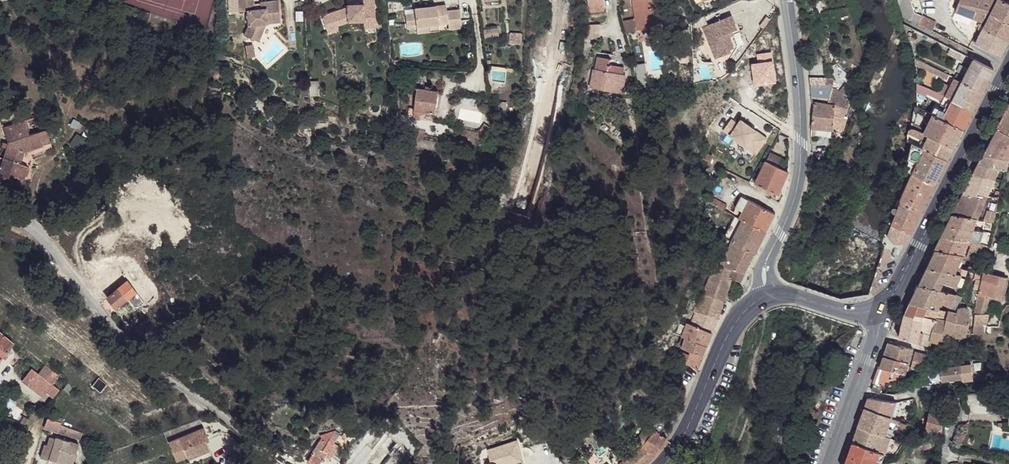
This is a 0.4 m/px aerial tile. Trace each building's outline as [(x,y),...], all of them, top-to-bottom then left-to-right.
[(240,11),(247,10),(249,25),(245,35),(255,40),(262,23),(267,22),(269,22),(268,19),(281,17),(279,0),(267,0),(261,1),(261,3),(261,8),(255,9),(254,4),(254,0),(239,0),(240,11)] [(319,16),(324,32),(335,29),(334,26),(347,24),(362,23),(362,16),(374,15),(373,0),(362,0),(362,6),(346,6),(346,10),(319,16)] [(635,9),(656,6),(655,0),(634,0),(635,9)] [(904,17),(932,31),(936,22),(914,11),(910,0),(898,0),(904,17)] [(982,23),(989,10),(994,0),(960,0),(956,12),(982,23)] [(992,14),(1008,22),(1008,4),(1000,0),(999,0),(992,14)] [(635,9),(637,29),(658,27),(656,6),(635,9)] [(445,7),(413,10),(413,16),(404,17),(405,27),(415,26),(416,35),(429,33),(429,27),(437,26),(437,17),(446,16),(447,25),(448,31),(461,30),(459,11),(445,12),(445,7)] [(985,27),(1008,40),(1008,22),(992,14),(985,27)] [(374,15),(362,16),(362,23),(363,30),(375,29),(374,15)] [(728,15),(702,28),(717,59),(730,52),(729,49),(733,47),(727,36),(730,35),(728,32),(735,28),(728,15)] [(437,17),(437,26),(447,25),(446,16),(437,17)] [(267,22),(262,23),(255,40),(259,41),(267,22)] [(600,22),(584,23),(586,38),(601,37),(600,22)] [(955,79),(955,80),(962,83),(963,82),(983,92),(994,69),(903,23),(907,39),(957,64),(959,59),(971,64),(964,78),(957,74),(955,79)] [(976,44),(1001,56),(1008,41),(1008,40),(985,27),(981,26),(980,25),(979,29),(983,31),(977,42),(976,44)] [(801,40),(804,54),(811,52),(808,39),(801,40)] [(914,58),(916,66),(928,72),(931,67),(914,58)] [(593,61),(593,73),(620,74),(620,67),(605,67),(606,61),(593,61)] [(808,71),(809,79),(826,78),(826,70),(808,71)] [(591,73),(591,85),(603,86),(603,92),(621,93),(622,74),(620,74),(593,73),(591,73)] [(809,79),(809,86),(834,86),(834,84),(836,84),(836,81),(834,81),(834,78),(826,78),(809,79)] [(917,89),(943,101),(945,96),(918,82),(917,89)] [(962,83),(953,100),(973,110),(983,92),(963,82),(962,83)] [(416,90),(412,120),(433,123),(437,92),(416,90)] [(813,103),(811,128),(834,131),(836,116),(846,118),(850,104),(838,90),(833,91),(828,111),(813,103)] [(943,112),(941,117),(964,129),(973,110),(953,100),(946,113),(943,112)] [(914,104),(914,111),(931,119),(933,114),(914,104)] [(997,130),(1008,136),(1008,106),(997,130)] [(920,126),(918,129),(931,135),(954,147),(964,129),(941,117),(933,114),(931,119),(927,128),(920,126)] [(731,117),(722,130),(756,154),(769,135),(741,116),(737,121),(731,117)] [(2,127),(9,147),(0,171),(0,175),(8,179),(12,175),(16,176),(20,167),(27,151),(36,134),(29,135),(25,123),(2,127)] [(909,129),(907,140),(913,143),(924,148),(931,135),(918,129),(911,127),(909,129)] [(984,155),(1008,159),(1008,136),(997,130),(984,155)] [(51,142),(51,138),(42,133),(36,134),(27,151),(43,149),(43,142),(51,142)] [(931,135),(924,148),(948,160),(954,147),(931,135)] [(906,166),(906,169),(908,169),(935,184),(948,160),(924,148),(913,143),(911,156),(920,160),(917,165),(909,163),(909,166),(906,166)] [(702,148),(697,161),(710,164),(712,158),(712,156),(708,154),(709,151),(702,148)] [(775,153),(768,151),(764,157),(771,161),(775,153)] [(984,155),(979,165),(1006,171),(1008,159),(984,155)] [(765,161),(754,183),(762,187),(778,195),(788,171),(765,161)] [(979,165),(974,175),(994,179),(996,175),(1005,176),(1006,171),(979,165)] [(26,171),(20,167),(16,176),(23,178),(26,171)] [(912,179),(902,199),(923,210),(935,184),(908,169),(909,175),(907,175),(906,178),(912,179)] [(974,175),(969,184),(991,188),(994,179),(974,175)] [(754,183),(752,187),(760,191),(762,187),(754,183)] [(969,184),(965,193),(987,196),(991,188),(969,184)] [(965,193),(954,215),(980,220),(982,220),(986,200),(992,202),(985,220),(986,221),(995,222),(1000,198),(987,196),(965,193)] [(741,196),(732,215),(741,220),(766,231),(775,213),(741,196)] [(893,224),(889,237),(904,244),(923,210),(902,199),(893,224)] [(720,203),(717,207),(724,211),(727,206),(720,203)] [(954,215),(949,225),(981,231),(982,226),(978,225),(980,220),(954,215)] [(702,219),(700,229),(707,230),(709,220),(706,220),(702,219)] [(741,220),(731,241),(754,253),(766,231),(741,220)] [(986,221),(984,232),(985,232),(993,233),(995,222),(986,221)] [(949,225),(943,236),(969,242),(974,243),(984,245),(985,242),(982,241),(985,232),(984,232),(981,231),(949,225)] [(789,227),(779,248),(784,250),(797,230),(789,227)] [(985,242),(984,245),(990,246),(993,233),(985,232),(982,241),(985,242)] [(722,252),(720,262),(745,273),(754,253),(731,241),(720,236),(714,249),(722,252)] [(943,236),(937,250),(962,255),(969,242),(943,236)] [(974,243),(967,257),(986,262),(990,246),(984,245),(974,243)] [(937,250),(927,267),(954,273),(957,267),(962,255),(937,250)] [(720,262),(720,266),(745,273),(720,262)] [(711,270),(704,293),(725,300),(731,279),(741,281),(745,273),(720,266),(719,271),(711,270)] [(927,267),(919,285),(940,290),(943,282),(956,287),(963,269),(957,267),(954,273),(927,267)] [(975,281),(974,290),(980,292),(984,274),(980,273),(977,272),(975,272),(974,280),(975,281)] [(980,292),(979,294),(990,297),(1002,299),(1008,279),(984,272),(984,274),(980,292)] [(919,285),(910,303),(938,310),(938,308),(939,305),(951,306),(957,294),(940,290),(919,285)] [(126,302),(116,290),(106,298),(116,310),(126,302)] [(701,291),(694,310),(697,311),(718,319),(725,300),(704,293),(701,291)] [(977,303),(975,309),(986,311),(990,297),(979,294),(977,303)] [(904,317),(898,338),(929,344),(930,340),(938,342),(939,339),(951,339),(951,336),(967,335),(971,320),(971,316),(970,312),(969,310),(966,307),(964,307),(961,307),(959,309),(957,311),(957,313),(949,310),(938,308),(938,310),(910,303),(904,317)] [(697,311),(694,324),(713,332),(718,319),(697,311)] [(975,315),(973,333),(984,334),(990,315),(985,315),(975,315)] [(681,353),(677,361),(699,369),(713,332),(694,324),(691,323),(684,340),(687,341),(683,350),(685,351),(684,354),(681,353)] [(5,352),(12,344),(0,335),(0,348),(5,352)] [(887,341),(883,355),(908,362),(914,351),(891,343),(887,341)] [(914,351),(909,367),(918,369),(927,364),(930,355),(917,352),(914,351)] [(883,355),(874,384),(881,386),(883,382),(898,378),(901,373),(904,369),(908,362),(883,355)] [(940,373),(940,375),(950,376),(948,384),(960,386),(960,384),(970,385),(972,374),(945,370),(940,373)] [(39,378),(30,371),(19,383),(29,391),(33,386),(39,378)] [(940,375),(939,382),(948,384),(950,376),(940,375)] [(56,390),(39,378),(33,386),(50,398),(56,390)] [(72,391),(65,384),(62,390),(69,396),(72,391)] [(874,384),(871,390),(879,393),(881,386),(874,384)] [(868,398),(864,408),(891,418),(897,402),(868,398)] [(864,408),(858,426),(884,435),(888,427),(890,422),(896,425),(897,421),(891,418),(864,408)] [(930,410),(926,431),(942,437),(945,412),(930,410)] [(59,423),(45,418),(41,429),(55,433),(58,426),(59,423)] [(76,433),(58,426),(55,433),(75,439),(76,433)] [(858,426),(852,443),(879,453),(886,456),(890,447),(887,446),(890,438),(884,435),(858,426)] [(202,439),(200,431),(175,438),(182,458),(203,451),(201,445),(199,440),(202,439)] [(77,445),(46,434),(43,444),(40,443),(36,458),(54,463),(74,463),(75,463),(72,462),(77,445)] [(512,436),(483,445),(487,458),(491,457),(495,459),(497,462),(519,455),(512,436)] [(324,440),(319,437),(314,447),(328,455),(333,442),(326,438),(324,440)] [(175,438),(164,442),(171,461),(182,458),(175,438)] [(641,450),(625,463),(650,463),(654,461),(661,454),(668,442),(656,438),(651,443),(647,442),(641,450)] [(845,463),(875,463),(879,453),(852,443),(845,463)] [(314,447),(312,453),(309,451),(304,462),(308,463),(337,463),(340,461),(328,455),(314,447)] [(519,455),(497,462),(497,463),(521,463),(519,455)]
